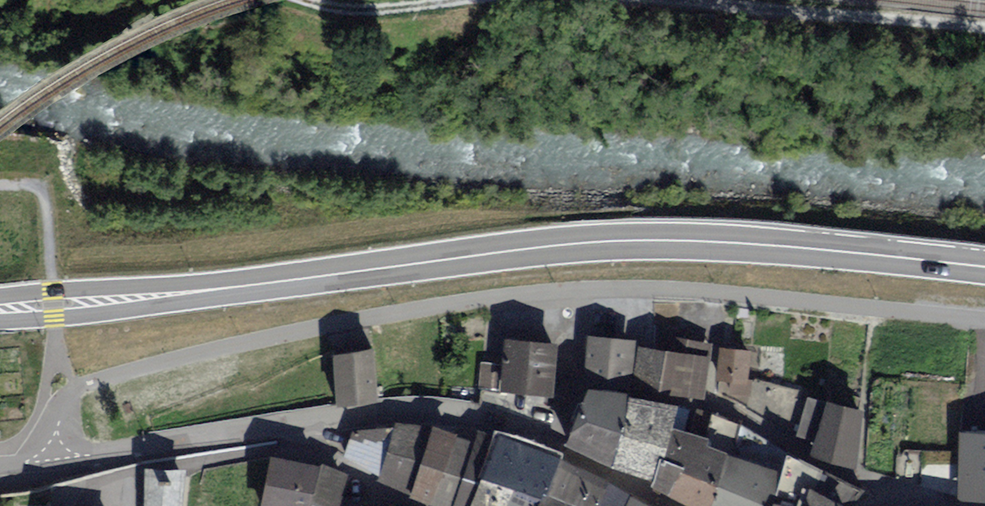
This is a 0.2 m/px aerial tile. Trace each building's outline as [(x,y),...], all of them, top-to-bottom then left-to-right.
[(632,381),(635,341),(586,337),(584,368),(632,381)] [(674,352),(710,358),(712,344),(676,338),(674,352)] [(551,342),(500,340),(499,366),(498,393),(549,395),(551,342)] [(674,352),(639,346),(633,382),(704,398),(710,358),(674,352)] [(719,381),(747,384),(748,379),(751,351),(721,348),(717,381),(719,381)] [(371,353),(331,357),(335,405),(376,401),(371,353)] [(478,392),(498,393),(499,366),(479,365),(478,392)] [(747,384),(719,381),(718,393),(750,396),(752,379),(748,379),(747,384)] [(795,437),(807,397),(798,394),(799,390),(755,381),(750,408),(795,437)] [(612,461),(628,393),(589,384),(570,438),(612,461)] [(652,483),(671,424),(675,406),(628,393),(612,461),(652,483)] [(814,442),(824,402),(807,397),(795,437),(814,442)] [(855,467),(862,412),(824,402),(814,442),(812,449),(855,467)] [(740,423),(711,413),(706,434),(671,424),(652,483),(699,505),(708,505),(740,423)] [(787,449),(740,423),(708,505),(767,505),(787,449)] [(380,475),(393,425),(352,431),(345,457),(380,475)] [(409,490),(430,425),(393,425),(380,475),(409,490)] [(474,440),(430,425),(409,490),(445,505),(451,505),(474,440)] [(497,435),(479,428),(474,440),(451,505),(469,505),(497,435)] [(956,434),(954,502),(984,503),(984,435),(956,434)] [(558,460),(497,435),(469,505),(536,505),(558,460)] [(787,449),(767,505),(846,505),(859,489),(787,449)] [(318,468),(271,458),(261,505),(310,505),(318,468)] [(630,497),(558,460),(536,505),(626,505),(630,497)] [(318,468),(310,505),(359,505),(360,503),(337,494),(343,471),(318,468)] [(182,475),(149,473),(147,505),(180,505),(182,475)] [(630,497),(626,505),(649,505),(630,497)]
